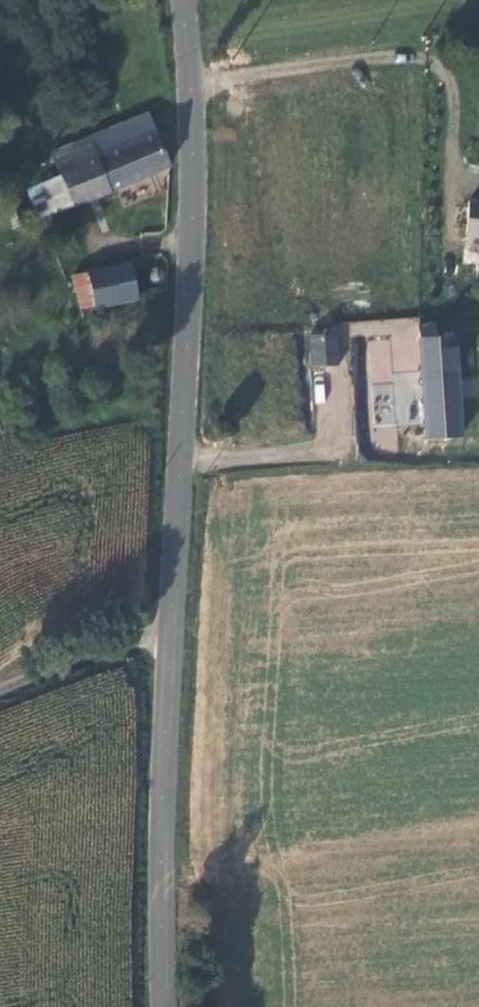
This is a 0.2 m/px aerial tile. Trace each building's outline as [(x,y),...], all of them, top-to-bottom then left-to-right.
[(126,140),(129,148),(140,174),(164,164),(146,115),(102,133),(106,146),(126,140)] [(46,209),(140,174),(129,148),(109,155),(106,146),(102,133),(50,153),(55,175),(39,184),(46,209)] [(126,140),(106,146),(109,155),(129,148),(126,140)] [(467,206),(464,244),(478,245),(478,206),(467,206)] [(17,210),(5,215),(10,229),(23,225),(17,210)] [(89,269),(88,275),(88,294),(87,301),(136,304),(137,270),(89,269)] [(88,294),(88,275),(77,275),(75,294),(88,294)] [(393,381),(392,371),(421,368),(416,316),(347,323),(350,357),(364,356),(367,384),(393,381)] [(438,325),(421,326),(427,443),(462,439),(455,335),(439,336),(438,325)] [(339,334),(309,333),(308,364),(338,365),(339,334)] [(397,425),(371,424),(370,450),(396,451),(397,425)]
